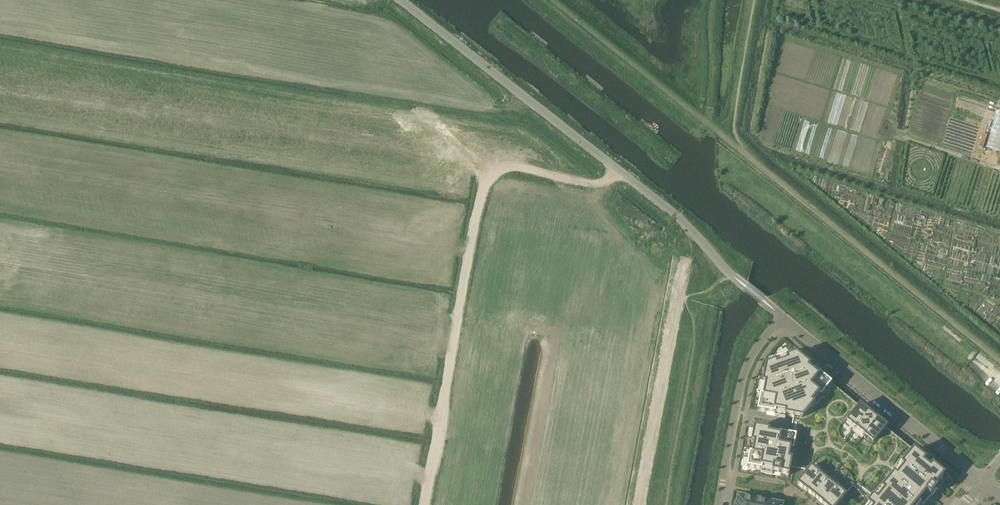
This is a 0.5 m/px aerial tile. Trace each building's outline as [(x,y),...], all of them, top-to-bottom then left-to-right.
[(993,108),(983,145),(999,151),(999,110),(993,108)] [(766,366),(758,411),(767,412),(767,413),(775,414),(776,411),(786,413),(785,416),(794,417),(803,419),(831,384),(832,384),(819,374),(818,376),(808,368),(810,366),(796,355),(766,366)] [(859,407),(847,422),(856,429),(857,429),(856,429),(869,413),(870,413),(860,405),(859,407)] [(869,413),(856,429),(857,429),(865,435),(865,436),(878,420),(877,420),(869,413)] [(865,435),(864,436),(874,443),(886,428),(887,427),(878,419),(877,420),(878,420),(865,436),(865,435)] [(755,428),(747,468),(762,470),(762,467),(773,469),(773,473),(774,473),(778,474),(780,474),(789,475),(790,468),(792,461),(789,460),(791,450),(794,451),(796,436),(794,436),(780,433),(779,436),(769,434),(769,431),(755,428)] [(921,504),(919,502),(926,493),(930,496),(931,496),(936,489),(934,488),(944,475),(914,450),(914,451),(875,499),(873,497),(873,498),(868,504),(869,504),(920,504),(921,504)] [(807,473),(798,484),(807,492),(807,491),(820,475),(811,468),(807,473)] [(820,475),(807,491),(815,498),(828,482),(820,476),(820,475)] [(828,482),(815,498),(823,504),(824,504),(837,489),(836,489),(828,482)] [(823,504),(838,504),(846,496),(837,488),(836,489),(837,489),(824,504),(823,504)] [(736,504),(752,504),(754,499),(739,496),(737,504),(736,504)]
